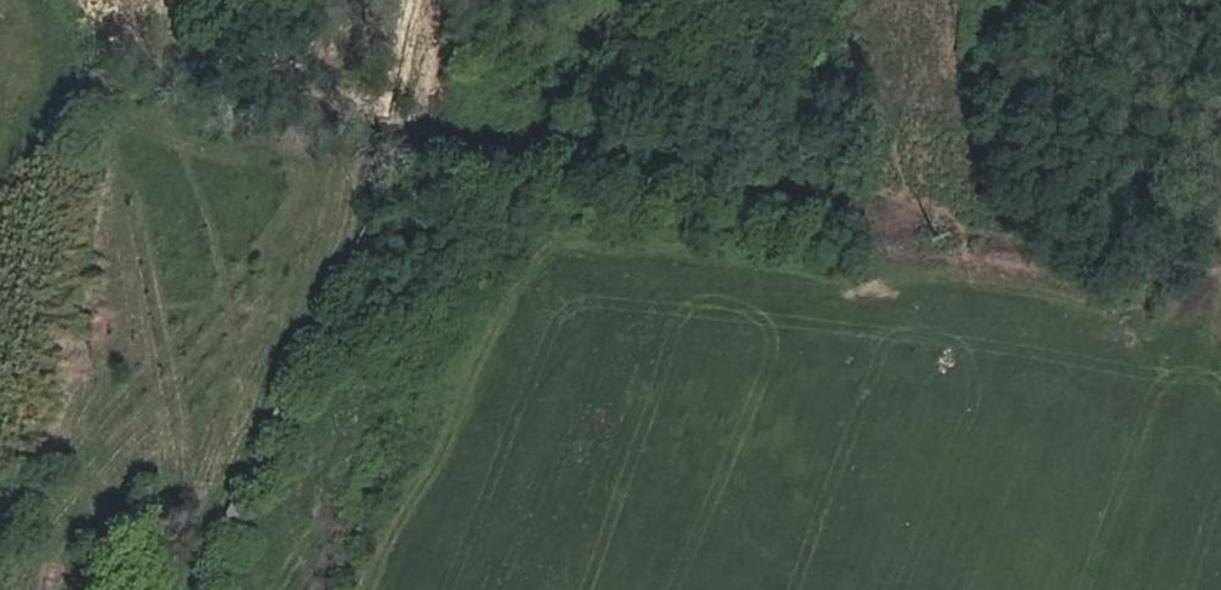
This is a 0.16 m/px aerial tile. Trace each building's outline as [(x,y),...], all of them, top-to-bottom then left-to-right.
[(237,504),(226,530),(236,534),(248,509),(237,504)]
